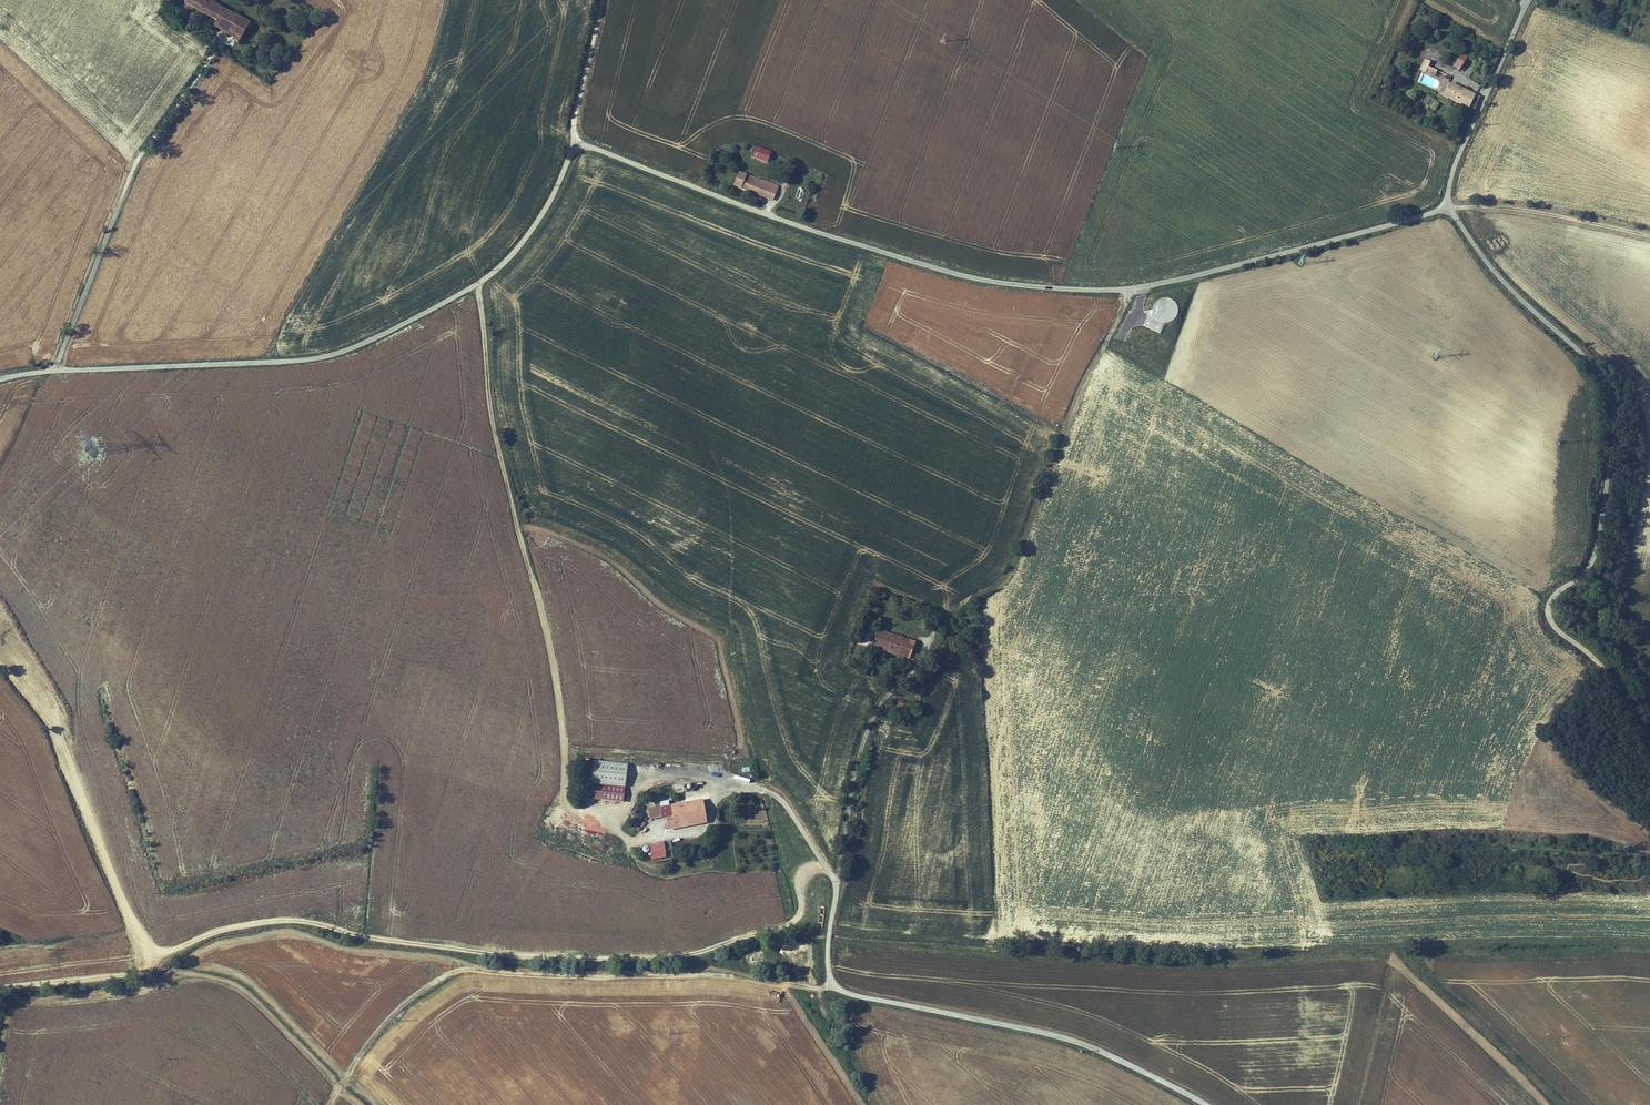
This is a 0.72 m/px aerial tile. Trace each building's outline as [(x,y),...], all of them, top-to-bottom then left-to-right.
[(208,0),(183,0),(177,11),(184,15),(190,5),(215,20),(212,25),(225,33),(235,15),(208,0)] [(235,15),(225,33),(230,36),(240,18),(235,15)] [(240,18),(230,36),(235,39),(241,29),(245,21),(240,18)] [(260,29),(245,21),(241,29),(256,37),(260,29)] [(1459,56),(1453,53),(1451,58),(1448,64),(1447,65),(1454,68),(1459,56)] [(1418,71),(1434,77),(1437,70),(1428,66),(1430,61),(1423,58),(1418,71)] [(1447,80),(1440,94),(1464,105),(1470,91),(1447,80)] [(743,148),(739,158),(754,163),(757,153),(743,148)] [(723,187),(762,201),(766,186),(727,172),(723,187)] [(1170,319),(1169,312),(1177,312),(1176,298),(1155,300),(1156,320),(1170,319)] [(1146,323),(1152,325),(1155,318),(1148,316),(1146,323)] [(1120,349),(1127,352),(1125,356),(1133,360),(1135,356),(1131,354),(1132,350),(1121,346),(1120,349)] [(1139,355),(1136,362),(1149,367),(1151,360),(1139,355)] [(1179,355),(1174,369),(1179,370),(1183,356),(1179,355)] [(861,645),(888,654),(894,635),(870,627),(865,644),(862,643),(861,645)] [(900,656),(905,640),(905,638),(894,635),(888,654),(900,657),(900,656)] [(909,658),(914,642),(905,640),(900,656),(909,658)] [(900,703),(891,699),(888,706),(897,710),(900,703)] [(595,759),(592,783),(626,787),(628,763),(595,759)] [(626,787),(592,783),(590,797),(624,801),(626,787)] [(704,800),(697,801),(701,823),(708,822),(704,800)] [(697,801),(689,802),(693,825),(701,823),(697,801)] [(666,817),(668,829),(693,825),(689,802),(673,805),(675,815),(666,817)] [(665,817),(666,817),(675,815),(673,805),(670,805),(663,806),(665,817)] [(665,817),(663,806),(656,808),(649,809),(651,819),(665,817)] [(674,850),(672,840),(649,844),(652,859),(667,856),(667,851),(674,850)] [(786,957),(786,951),(793,951),(793,946),(782,946),(782,957),(786,957)]
